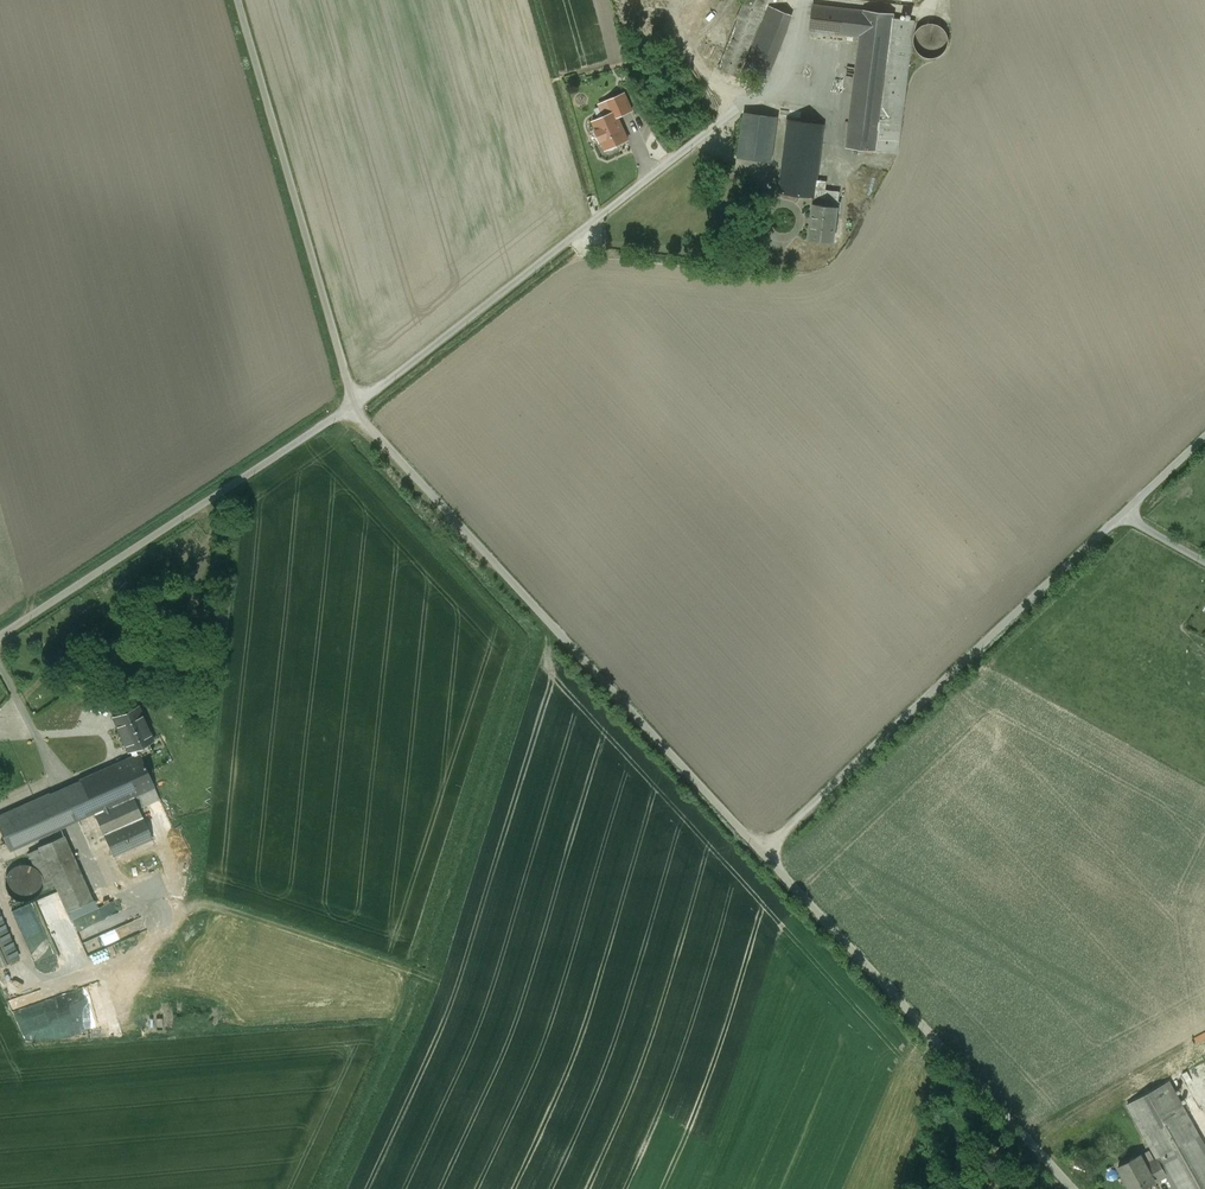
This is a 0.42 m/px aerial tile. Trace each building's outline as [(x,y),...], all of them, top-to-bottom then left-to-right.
[(718,69),(737,76),(767,0),(745,0),(718,69)] [(863,11),(813,5),(810,30),(860,36),(863,11)] [(770,6),(743,73),(764,82),(791,14),(770,6)] [(860,36),(859,45),(846,147),(876,150),(893,17),(893,13),(864,10),(863,11),(860,36)] [(893,17),(876,150),(897,153),(908,69),(914,20),(893,17)] [(945,50),(947,44),(945,37),(941,32),(936,28),(929,27),(923,28),(918,32),(914,38),(913,44),(914,51),(918,56),(924,60),(930,61),(936,59),(942,56),(945,50)] [(624,93),(606,101),(611,113),(615,111),(617,117),(631,110),(624,93)] [(611,113),(593,121),(597,130),(595,131),(599,141),(602,140),(606,149),(627,140),(617,117),(615,111),(611,113)] [(776,118),(746,114),(741,156),(770,160),(776,118)] [(823,125),(789,120),(783,164),(818,168),(823,125)] [(818,168),(783,164),(780,192),(814,197),(815,193),(818,168)] [(828,194),(815,193),(814,197),(813,204),(808,239),(833,242),(838,207),(827,206),(828,194)] [(117,715),(113,717),(128,752),(130,751),(136,748),(153,741),(137,706),(117,715)] [(0,815),(0,830),(9,850),(93,812),(95,811),(132,795),(154,786),(148,773),(139,753),(139,754),(136,748),(130,751),(133,757),(0,815)] [(95,811),(93,812),(113,855),(152,838),(132,795),(95,811)] [(64,834),(38,846),(67,911),(93,899),(64,834)] [(41,889),(42,882),(41,875),(37,869),(30,865),(23,863),(16,865),(10,869),(6,875),(5,883),(6,890),(10,896),(17,900),(24,901),(31,900),(37,895),(41,889)] [(0,917),(0,965),(18,957),(0,917)] [(13,999),(25,1039),(33,1040),(127,1014),(127,1006),(127,997),(132,998),(136,1010),(136,996),(135,991),(126,994),(126,991),(126,983),(94,992),(103,992),(76,1000),(74,992),(29,1005),(27,1005),(25,998),(20,999),(22,1005),(18,1004),(17,998),(13,999)] [(1169,1082),(1127,1105),(1158,1159),(1166,1174),(1174,1188),(1204,1188),(1204,1147),(1169,1082)] [(1118,1166),(1131,1188),(1140,1188),(1154,1182),(1154,1181),(1145,1166),(1139,1154),(1118,1166)] [(1158,1159),(1145,1166),(1154,1181),(1166,1174),(1158,1159)]
